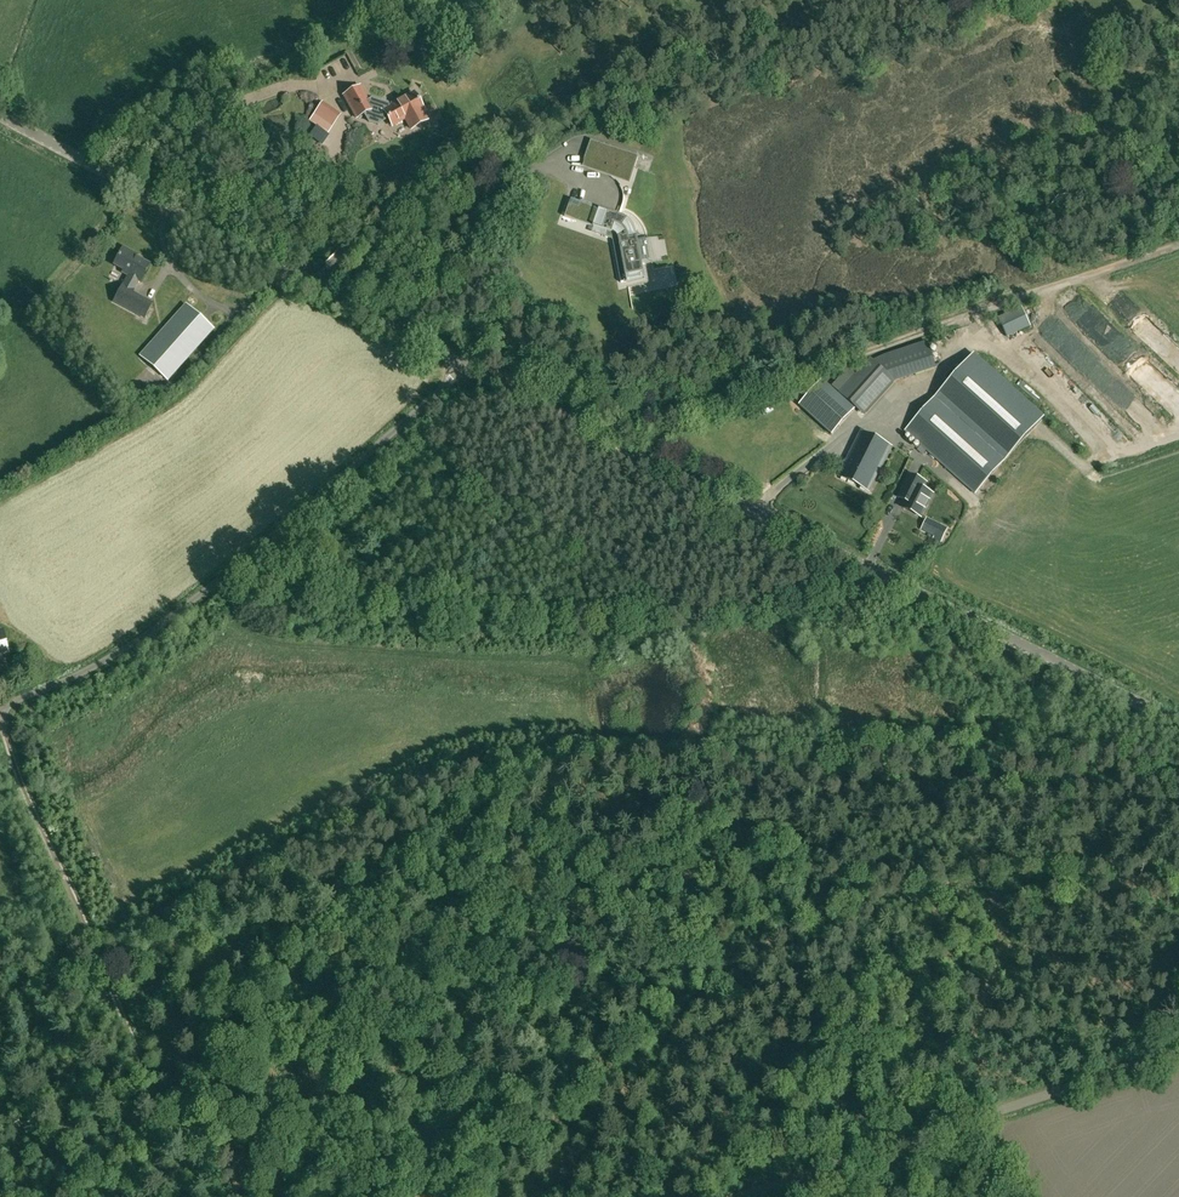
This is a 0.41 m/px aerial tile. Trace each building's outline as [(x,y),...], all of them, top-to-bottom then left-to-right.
[(360,86),(344,95),(357,118),(365,114),(369,122),(380,122),(387,118),(392,127),(405,119),(411,129),(427,120),(421,110),(423,109),(414,93),(399,101),(391,106),(389,107),(387,104),(373,100),(369,102),(360,86)] [(321,103),(313,115),(331,128),(341,114),(326,104),(322,101),(321,103)] [(615,173),(631,179),(638,158),(592,142),(583,166),(586,166),(588,167),(591,167),(593,168),(596,169),(598,170),(601,171),(603,172),(605,173),(607,174),(610,176),(612,177),(615,173)] [(621,217),(619,216),(573,200),(571,205),(568,204),(564,217),(595,227),(607,231),(605,238),(608,238),(613,234),(614,234),(615,235),(616,236),(618,238),(619,239),(619,240),(620,241),(620,244),(623,260),(617,261),(621,282),(621,283),(627,282),(628,285),(646,282),(638,238),(637,235),(636,233),(635,231),(634,229),(633,226),(631,224),(629,223),(628,221),(626,219),(624,218),(621,217)] [(121,285),(112,303),(142,319),(150,302),(131,292),(137,280),(140,281),(148,265),(136,258),(131,256),(133,254),(123,249),(114,266),(123,271),(128,273),(126,276),(127,276),(122,286),(121,285)] [(185,303),(139,356),(167,381),(214,329),(185,303)] [(987,323),(996,343),(1031,327),(1022,307),(987,323)] [(1046,419),(975,355),(906,431),(977,495),(1046,419)] [(866,414),(874,404),(896,381),(873,359),(842,394),(860,411),(861,410),(866,414)] [(855,409),(822,380),(800,405),(832,435),(855,409)] [(861,433),(840,476),(868,490),(890,447),(861,433)] [(906,502),(903,508),(921,517),(932,494),(923,490),(926,483),(910,475),(898,498),(906,502)]
